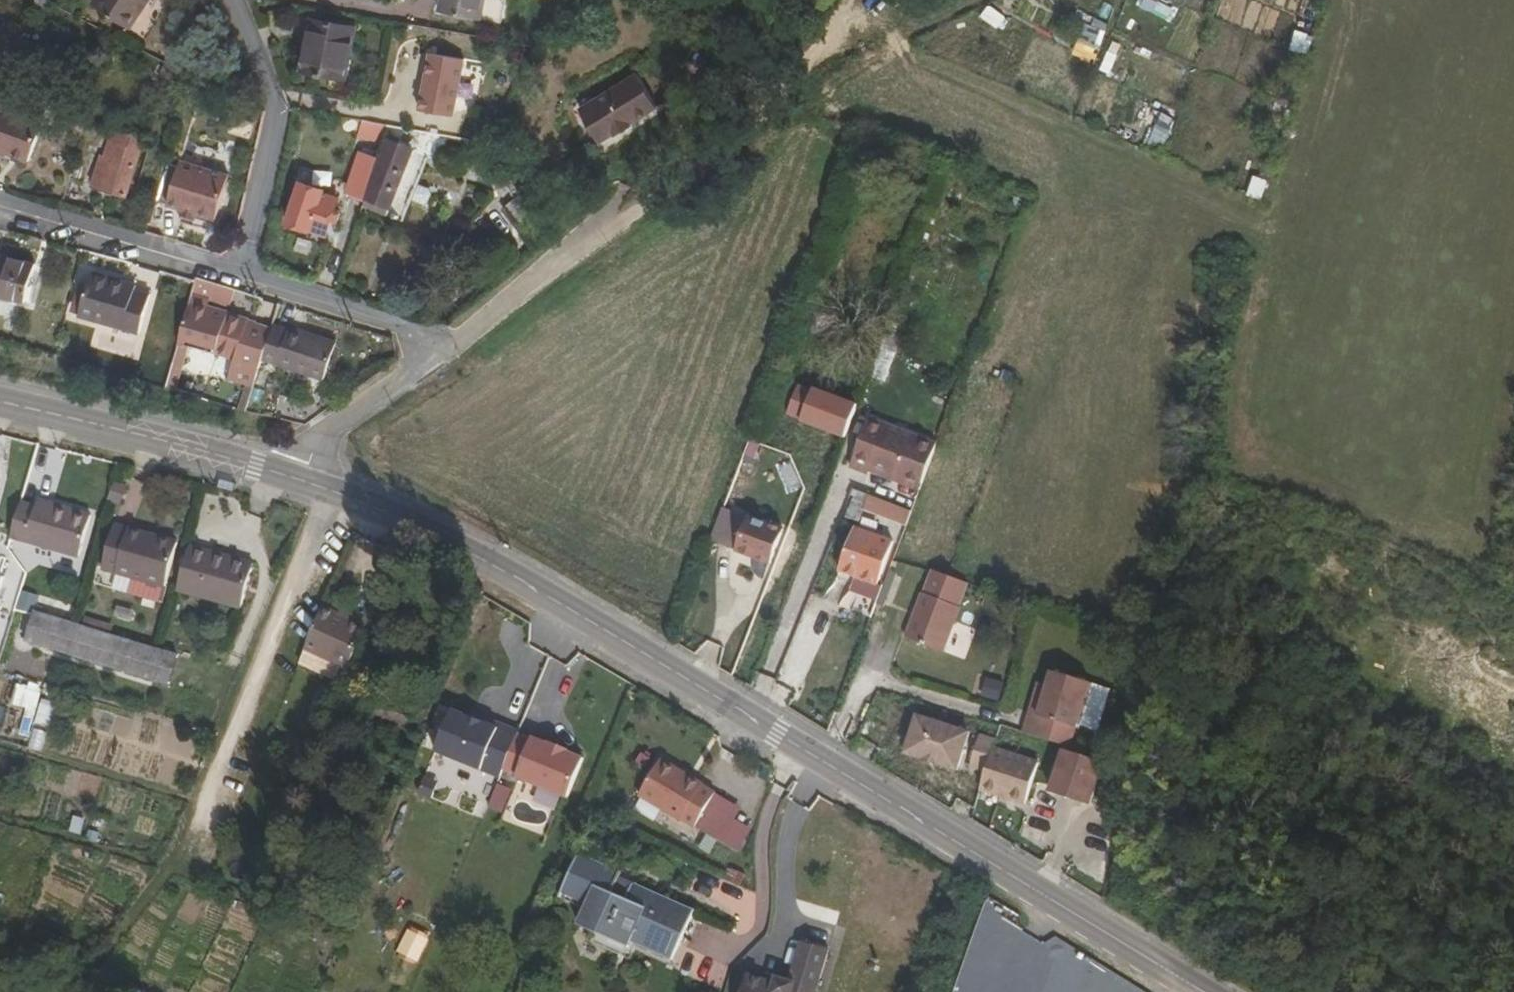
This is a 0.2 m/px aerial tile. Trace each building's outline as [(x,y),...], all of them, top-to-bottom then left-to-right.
[(48,1),(46,0),(36,0),(33,7),(44,11),(48,1)] [(92,4),(132,30),(152,0),(94,0),(92,4)] [(441,12),(481,19),(484,0),(443,0),(441,12)] [(1140,8),(1155,13),(1159,0),(1143,0),(1140,8)] [(1000,29),(1009,17),(990,3),(981,16),(1000,29)] [(354,26),(316,19),(306,71),(344,78),(354,26)] [(1076,39),(1092,47),(1102,28),(1086,20),(1076,39)] [(1291,50),(1302,53),(1307,35),(1297,31),(1291,50)] [(1100,69),(1109,72),(1120,46),(1111,42),(1100,69)] [(466,59),(430,53),(420,111),(457,117),(466,59)] [(658,107),(637,74),(581,110),(601,143),(658,107)] [(1286,107),(1291,91),(1280,88),(1275,103),(1286,107)] [(2,145),(12,149),(33,157),(47,119),(0,101),(0,150),(2,145)] [(1163,151),(1176,118),(1159,111),(1146,144),(1163,151)] [(388,125),(362,120),(358,137),(383,142),(388,125)] [(378,157),(366,197),(393,209),(392,215),(404,220),(426,170),(411,164),(417,148),(432,153),(431,158),(442,162),(453,135),(388,125),(383,142),(378,157)] [(93,187),(127,195),(143,138),(113,129),(105,157),(101,156),(93,187)] [(0,150),(0,151),(10,155),(12,149),(2,145),(0,150)] [(411,164),(426,170),(431,158),(432,153),(417,148),(411,164)] [(237,165),(188,152),(177,195),(193,199),(194,203),(224,211),(237,165)] [(349,192),(366,197),(378,157),(362,152),(349,192)] [(1252,175),(1245,195),(1260,200),(1266,180),(1252,175)] [(532,245),(555,227),(518,178),(508,186),(515,197),(503,207),(532,245)] [(289,223),(329,236),(341,197),(327,192),(327,189),(303,181),(289,223)] [(0,254),(0,294),(26,301),(36,264),(0,254)] [(136,288),(136,285),(93,274),(81,317),(140,333),(151,293),(136,288)] [(198,278),(180,342),(189,344),(210,350),(237,355),(232,377),(251,382),(257,384),(274,327),(258,323),(258,320),(209,308),(211,299),(231,303),(234,289),(198,278)] [(281,364),(328,379),(339,344),(292,329),(281,364)] [(180,342),(167,390),(176,392),(189,344),(180,342)] [(251,382),(242,412),(248,414),(257,384),(251,382)] [(920,489),(937,446),(869,420),(849,469),(868,476),(871,470),(920,489)] [(126,508),(133,485),(115,480),(108,502),(126,508)] [(21,504),(11,538),(79,558),(90,517),(39,502),(37,508),(21,504)] [(780,530),(724,509),(712,540),(768,562),(780,530)] [(179,542),(116,524),(103,569),(166,587),(179,542)] [(840,570),(879,582),(893,540),(854,527),(840,570)] [(253,563),(190,546),(177,590),(242,609),(253,563)] [(923,598),(921,597),(907,642),(947,654),(962,610),(961,609),(968,585),(931,574),(923,598)] [(348,669),(368,621),(341,610),(340,614),(324,607),(306,651),(348,669)] [(65,653),(74,623),(34,611),(26,641),(65,653)] [(65,653),(152,679),(160,650),(74,623),(65,653)] [(160,650),(152,679),(170,684),(178,656),(160,650)] [(1035,731),(1074,742),(1091,682),(1052,671),(1048,685),(1035,731)] [(1,727),(2,703),(11,703),(13,677),(0,676),(0,727),(1,727)] [(985,677),(980,697),(998,701),(1003,681),(985,677)] [(1035,731),(1048,685),(1037,683),(1025,728),(1035,731)] [(435,751),(501,777),(504,769),(518,734),(519,731),(499,723),(497,728),(452,709),(435,751)] [(34,717),(26,715),(21,730),(30,732),(34,717)] [(924,759),(961,768),(970,731),(917,717),(907,753),(923,758),(924,759)] [(1023,734),(1033,737),(1035,731),(1025,728),(1023,734)] [(1072,748),(1074,742),(1035,731),(1033,737),(1072,748)] [(531,739),(518,734),(504,769),(517,775),(531,739)] [(989,772),(996,749),(997,741),(982,736),(972,767),(989,772)] [(532,737),(531,739),(517,775),(517,777),(568,797),(583,758),(567,751),(568,749),(549,742),(548,744),(532,737)] [(996,749),(989,772),(982,789),(1027,804),(1041,763),(996,749)] [(1052,792),(1091,803),(1103,763),(1066,751),(1052,792)] [(702,785),(703,783),(660,759),(639,795),(680,820),(681,819),(694,827),(715,793),(702,785)] [(436,800),(446,782),(428,773),(419,790),(436,800)] [(505,812),(514,787),(498,781),(489,806),(505,812)] [(0,798),(0,814),(6,816),(10,802),(0,798)] [(621,871),(580,853),(561,897),(586,908),(579,925),(631,947),(633,942),(673,959),(695,910),(634,882),(626,898),(613,892),(621,871)] [(408,925),(397,956),(419,964),(430,933),(408,925)] [(79,949),(91,956),(98,948),(85,940),(79,949)] [(815,991),(828,949),(800,941),(789,979),(774,976),(774,981),(746,973),(741,991),(817,991),(815,991)]
